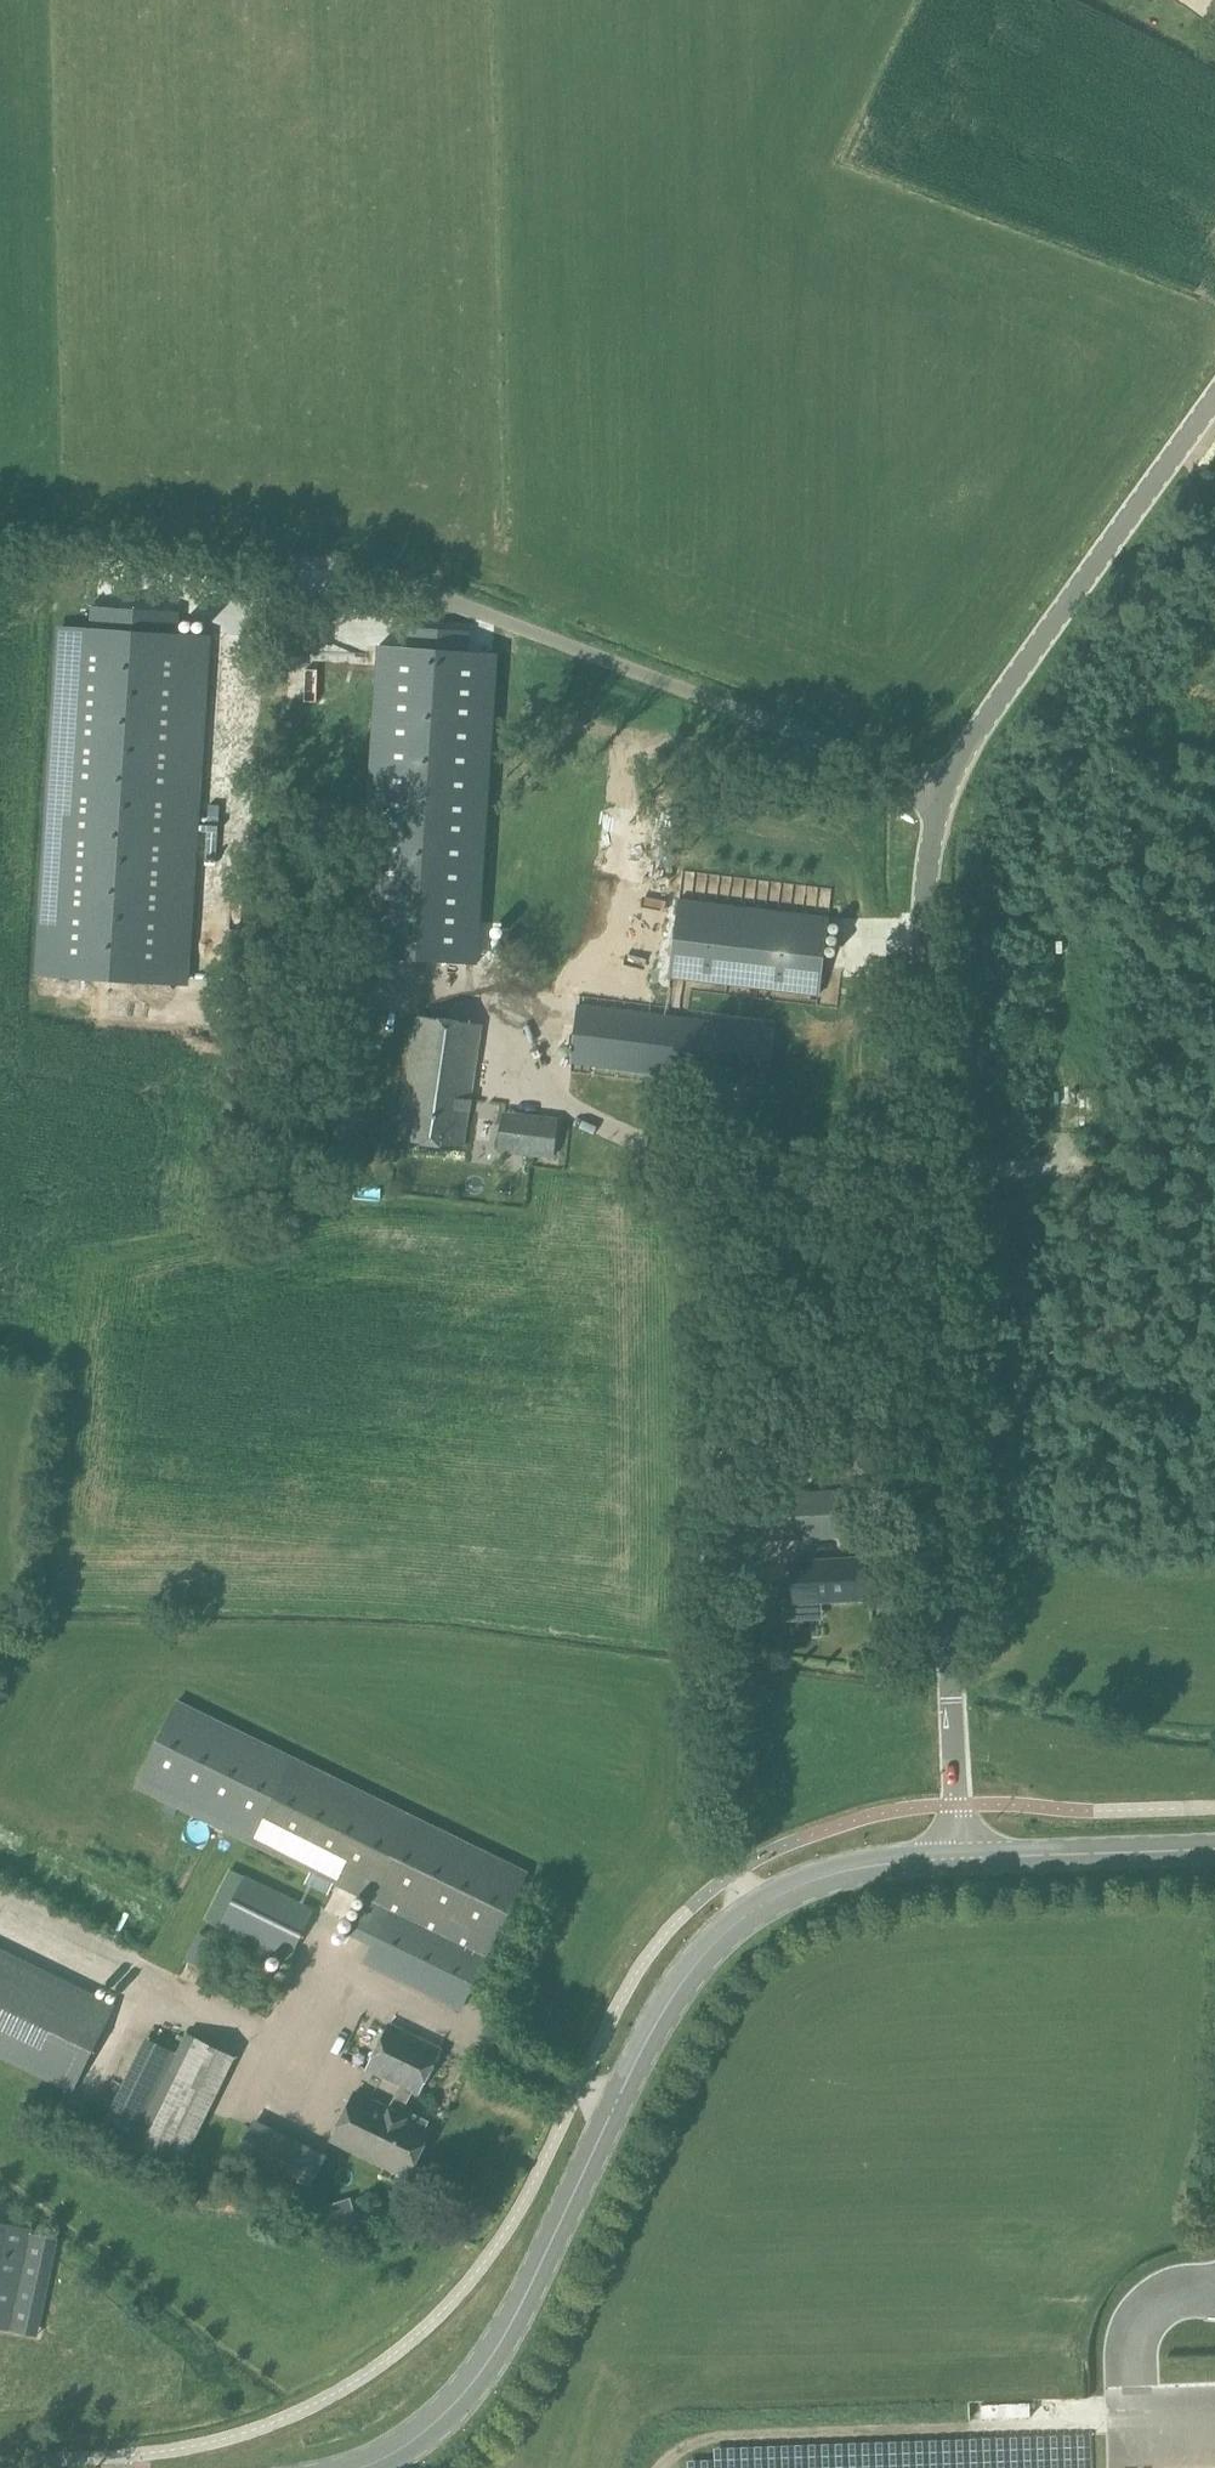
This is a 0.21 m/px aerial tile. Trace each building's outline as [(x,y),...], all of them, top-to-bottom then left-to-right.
[(62,628),(41,975),(185,984),(207,637),(176,635),(177,613),(93,608),(91,630),(62,628)] [(354,846),(347,954),(362,955),(478,963),(481,928),(493,928),(508,702),(511,655),(469,652),(470,633),(409,629),(408,648),(367,646),(354,846)] [(643,807),(621,969),(669,976),(688,816),(643,807)] [(679,900),(669,978),(820,996),(830,918),(679,900)] [(774,1028),(578,1006),(572,1062),(767,1084),(774,1028)] [(399,1140),(464,1149),(482,1026),(417,1016),(399,1140)] [(559,1117),(503,1111),(499,1153),(555,1159),(559,1117)] [(736,1494),(741,1544),(851,1537),(849,1488),(736,1494)] [(792,1562),(795,1604),(868,1599),(865,1558),(792,1562)] [(528,1869),(177,1704),(134,1792),(309,1875),(304,1886),(326,1896),(331,1885),(367,1902),(351,1935),(373,1946),(364,1963),(461,2011),(528,1869)] [(205,1919),(290,1961),(315,1909),(231,1866),(205,1919)] [(0,1952),(0,2057),(68,2090),(109,2006),(0,1952)] [(427,2125),(429,2121),(405,2109),(413,2092),(417,2095),(441,2047),(391,2023),(367,2071),(399,2086),(389,2106),(357,2090),(332,2141),(407,2177),(431,2127),(427,2125)] [(235,2057),(187,2034),(134,2143),(182,2166),(235,2057)] [(306,2197),(324,2161),(296,2148),(279,2183),(306,2197)] [(34,2221),(12,2216),(11,2223),(0,2221),(0,2328),(14,2331),(15,2326),(32,2238),(34,2228),(33,2228),(34,2221)] [(32,2238),(15,2326),(34,2330),(53,2243),(32,2238)]
